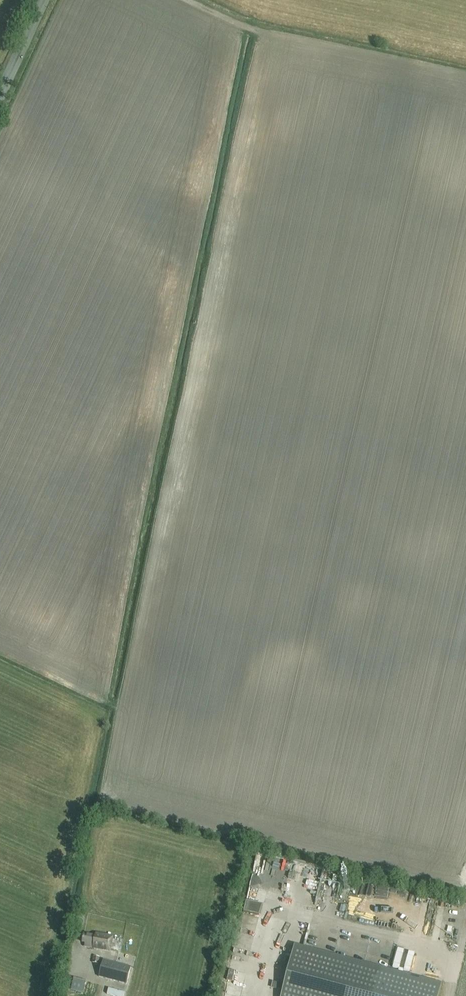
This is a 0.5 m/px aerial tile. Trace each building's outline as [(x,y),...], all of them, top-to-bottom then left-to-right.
[(251,901),(249,912),(264,914),(266,903),(251,901)] [(109,951),(112,936),(95,933),(94,936),(83,933),(82,941),(84,942),(83,946),(109,951)] [(355,936),(344,937),(345,953),(356,953),(355,936)] [(282,995),(441,995),(444,984),(393,971),(296,945),(282,995)] [(103,959),(99,977),(127,984),(131,966),(103,959)] [(70,981),(80,983),(82,972),(72,970),(70,981)]
